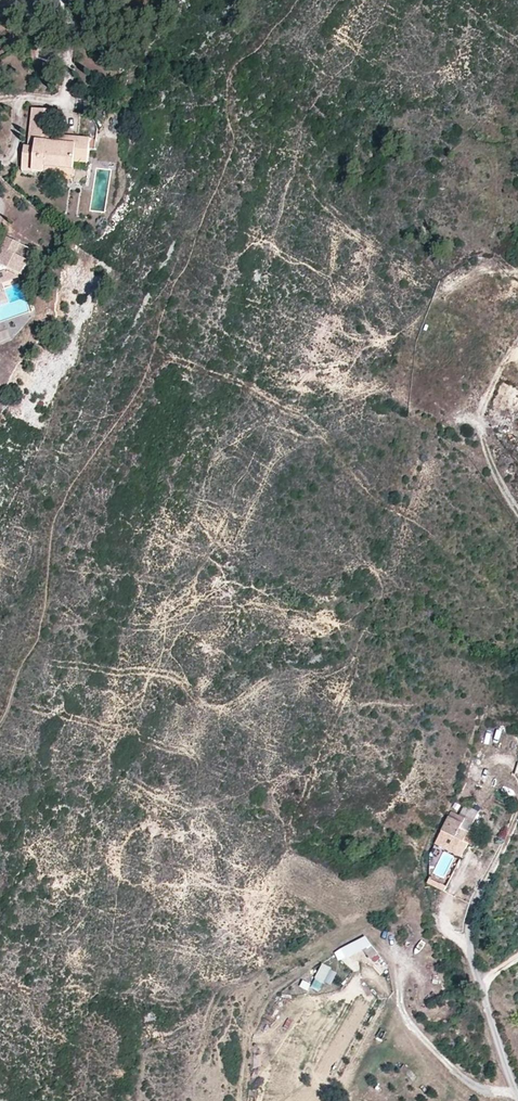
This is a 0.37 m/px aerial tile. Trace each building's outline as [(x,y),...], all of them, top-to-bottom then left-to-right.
[(47,110),(31,108),(28,145),(23,144),(21,169),(43,172),(43,166),(73,168),(74,162),(89,164),(90,137),(52,134),(45,133),(47,110)] [(54,110),(47,110),(45,133),(52,134),(54,110)] [(73,176),(73,168),(43,166),(43,172),(73,176)] [(5,267),(22,275),(34,250),(9,238),(1,256),(0,257),(0,269),(5,267)] [(467,835),(479,813),(466,805),(460,815),(452,811),(448,817),(461,825),(458,830),(467,835)] [(361,969),(356,957),(366,952),(376,973),(385,970),(369,936),(337,951),(348,975),(361,969)] [(321,991),(332,968),(323,963),(312,987),(321,991)]
